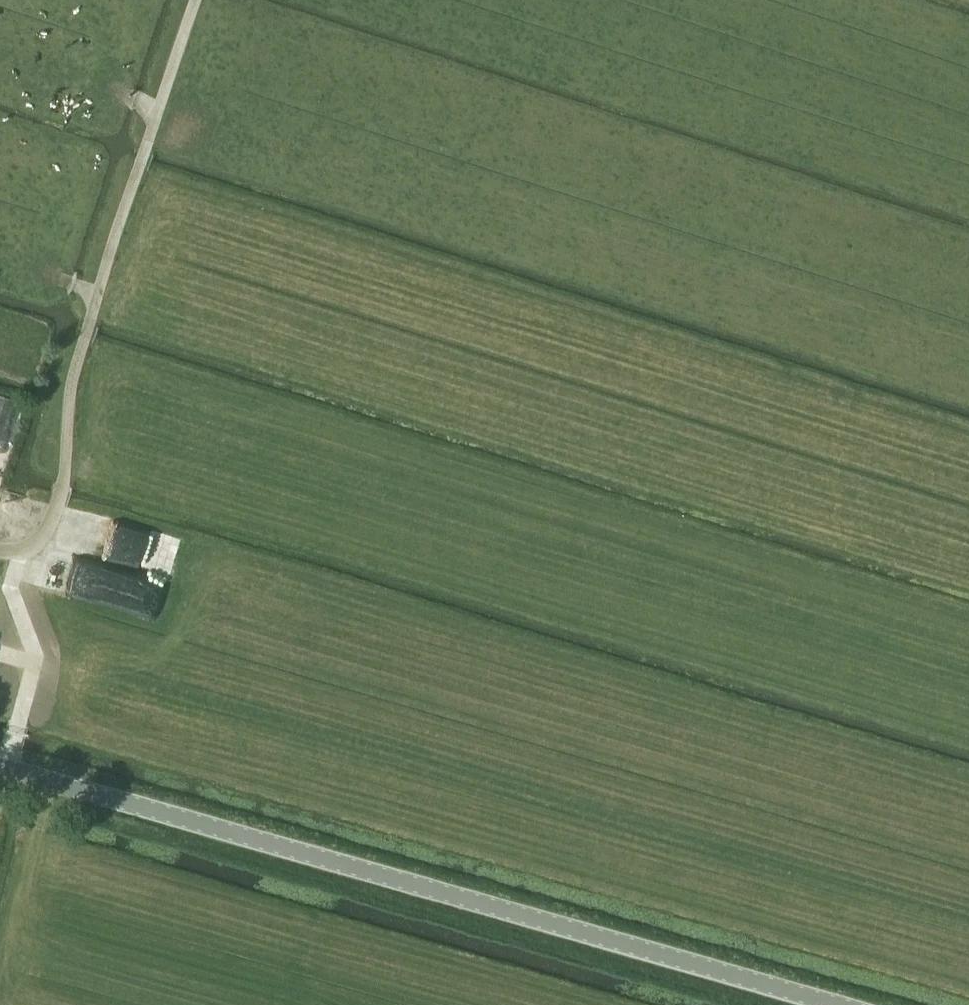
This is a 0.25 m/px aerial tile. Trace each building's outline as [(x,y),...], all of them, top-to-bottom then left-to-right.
[(167,572),(174,539),(73,516),(65,549),(167,572)] [(117,569),(106,604),(153,618),(163,583),(117,569)]
